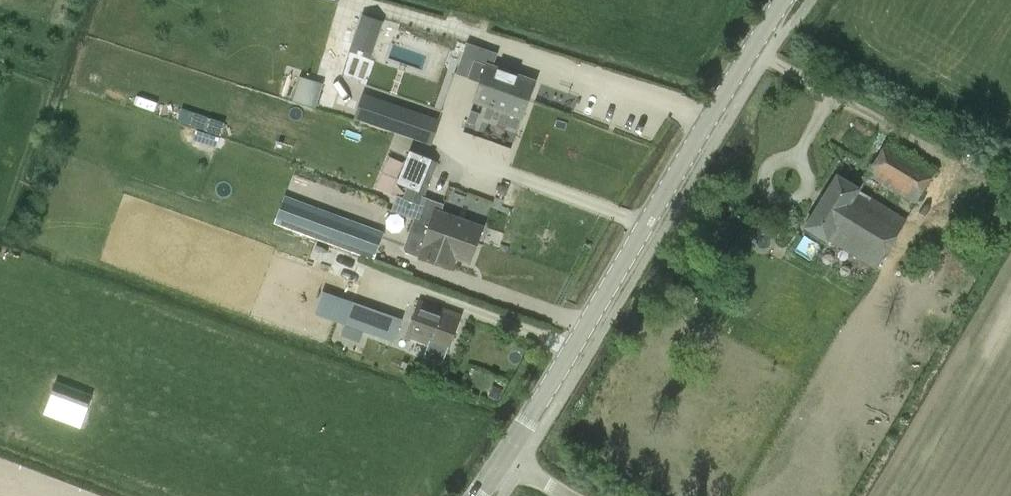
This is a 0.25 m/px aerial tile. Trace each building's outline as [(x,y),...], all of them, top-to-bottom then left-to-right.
[(363,16),(351,50),(370,56),(382,22),(363,16)] [(481,81),(480,84),(527,101),(534,81),(474,60),(469,77),(481,81)] [(335,111),(339,91),(319,87),(320,80),(294,74),(288,100),(335,111)] [(480,84),(474,102),(521,118),(527,101),(480,84)] [(376,97),(368,121),(426,141),(434,116),(376,97)] [(225,121),(183,107),(178,120),(221,135),(225,121)] [(466,108),(463,123),(481,126),(483,110),(466,108)] [(515,130),(518,119),(496,112),(493,123),(515,130)] [(217,147),(220,138),(197,130),(194,140),(217,147)] [(881,183),(900,195),(914,204),(937,169),(888,139),(867,175),(881,183)] [(410,149),(403,167),(397,182),(408,186),(403,198),(396,195),(391,211),(413,219),(412,223),(413,223),(475,247),(483,227),(441,212),(444,204),(423,197),(431,178),(438,160),(410,149)] [(859,188),(837,174),(804,226),(827,241),(827,240),(875,268),(907,218),(859,190),(859,188)] [(312,231),(340,241),(338,247),(359,255),(361,248),(377,254),(385,232),(338,215),(336,220),(318,214),(312,231)] [(475,247),(413,223),(404,250),(406,254),(453,270),(457,260),(469,264),(475,247)] [(344,266),(364,268),(365,260),(345,257),(344,266)] [(405,337),(429,346),(425,356),(443,362),(446,352),(448,352),(461,315),(418,300),(405,337)] [(352,304),(344,325),(394,343),(401,322),(352,304)] [(86,412),(92,396),(56,382),(50,398),(43,414),(81,428),(86,412)] [(503,390),(497,387),(492,389),(489,396),(499,400),(503,390)]
